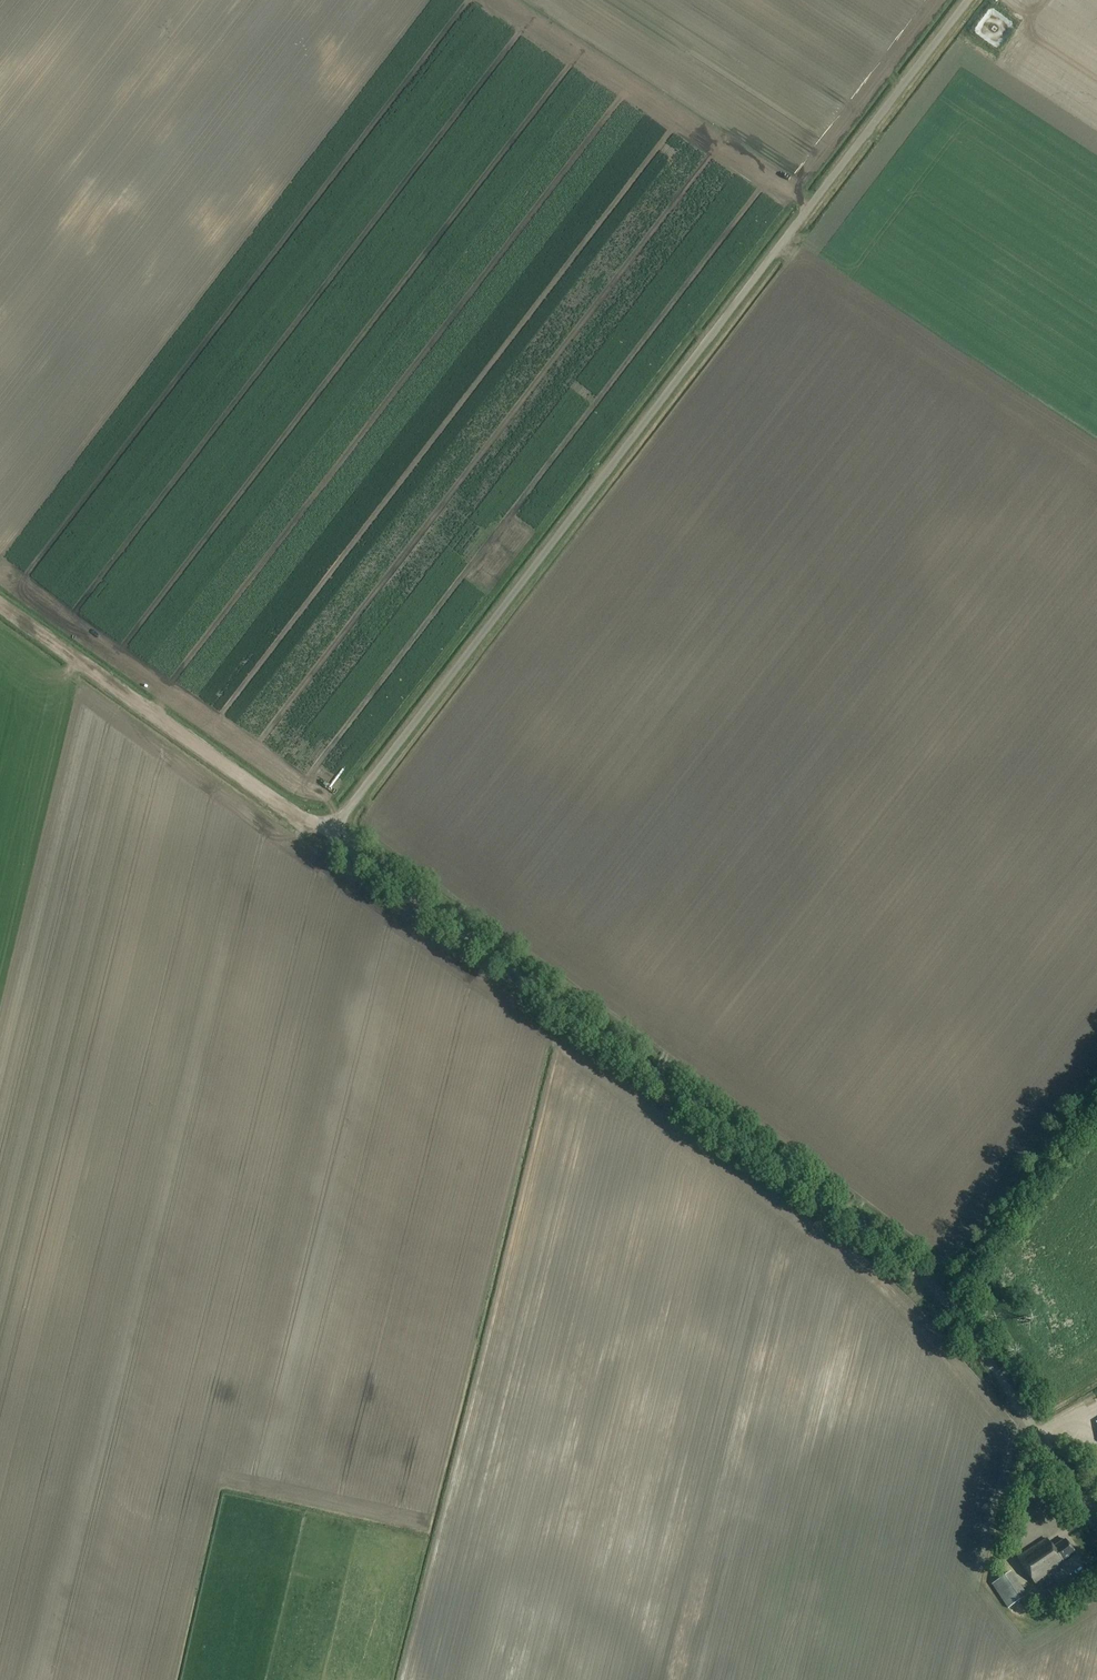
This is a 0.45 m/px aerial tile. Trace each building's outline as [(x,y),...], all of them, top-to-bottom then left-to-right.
[(1053,1549),(1047,1540),(1017,1560),(1035,1587),(1065,1567),(1063,1564),(1075,1556),(1065,1541),(1053,1549)] [(1008,1609),(1028,1596),(1012,1572),(992,1585),(1008,1609)] [(1058,1606),(1080,1591),(1070,1576),(1048,1590),(1058,1606)]
